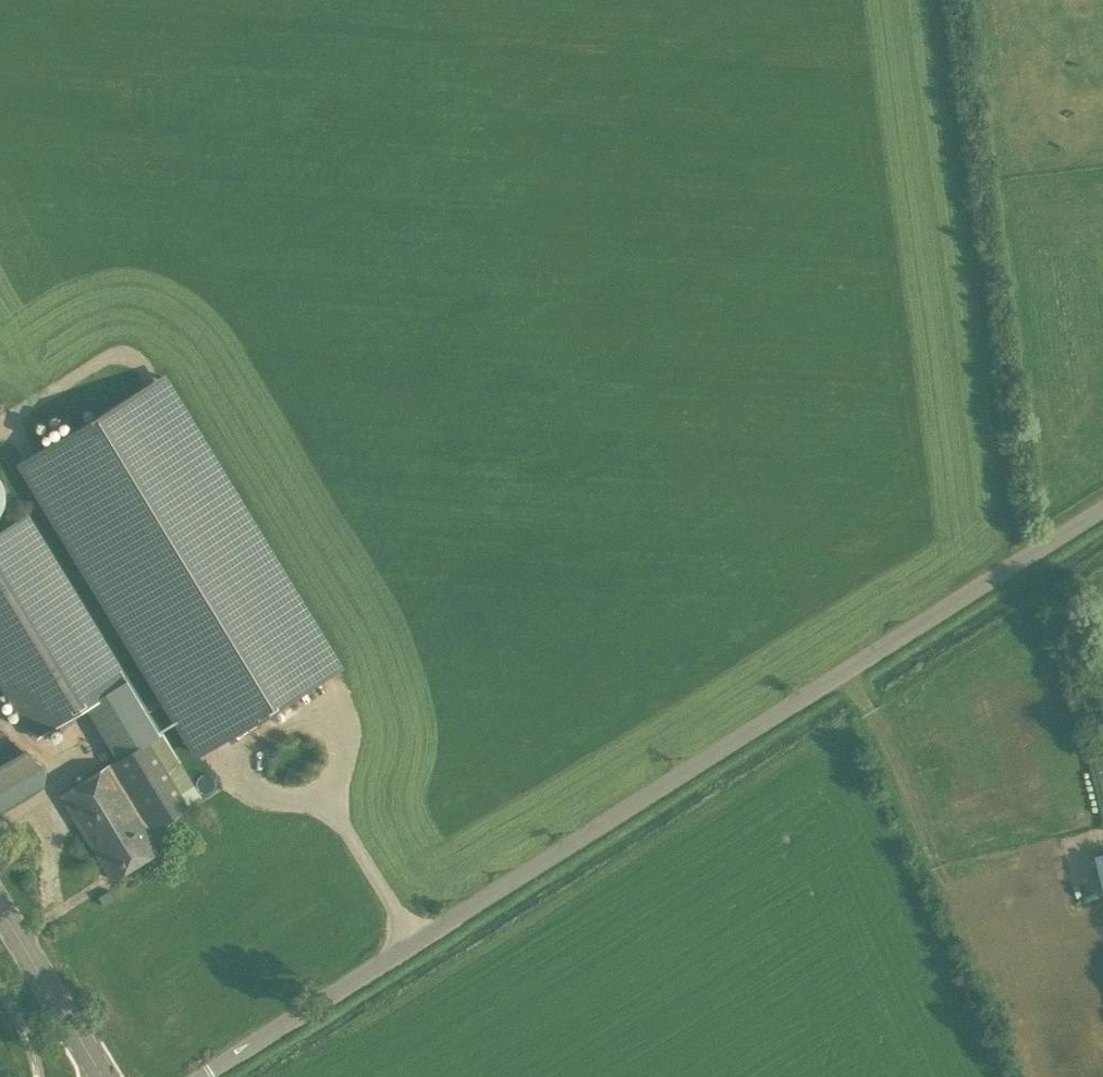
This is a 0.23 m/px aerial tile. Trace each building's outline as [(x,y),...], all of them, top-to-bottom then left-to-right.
[(162,376),(21,462),(197,753),(338,667),(162,376)] [(56,562),(27,512),(0,529),(0,687),(29,736),(37,737),(91,704),(120,755),(108,763),(108,764),(59,794),(92,848),(119,830),(124,837),(145,823),(149,830),(199,797),(160,731),(128,680),(56,562)] [(51,778),(44,766),(0,729),(0,809),(51,778)] [(1093,755),(1099,780),(1102,779),(1102,753),(1093,755)] [(160,847),(149,830),(145,823),(124,837),(119,830),(92,848),(111,878),(160,847)]
